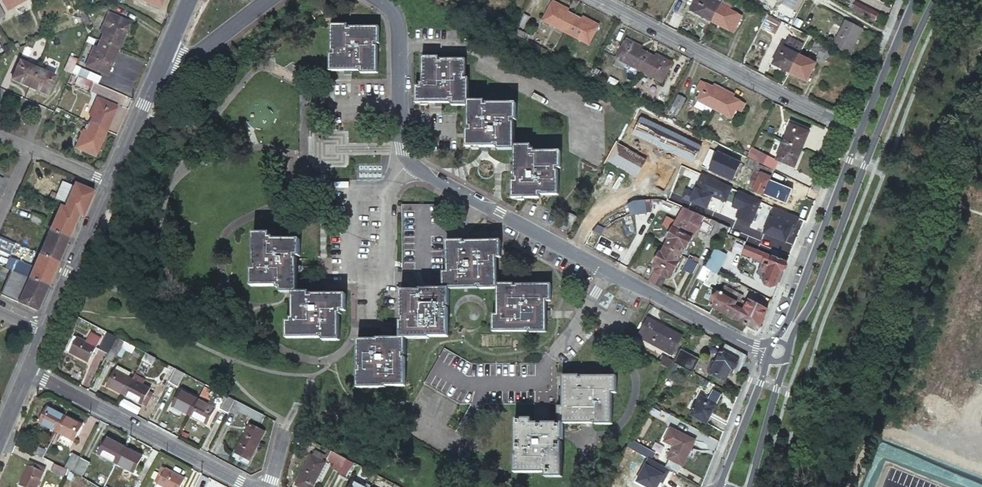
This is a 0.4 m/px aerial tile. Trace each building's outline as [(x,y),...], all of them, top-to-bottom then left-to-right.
[(27,0),(2,0),(8,11),(27,0)] [(160,8),(163,0),(140,0),(160,8)] [(719,0),(695,0),(690,10),(709,19),(719,0)] [(709,19),(734,32),(742,17),(729,10),(734,0),(719,0),(709,19)] [(543,20),(565,32),(574,15),(567,11),(558,7),(560,4),(553,1),(543,20)] [(852,8),(875,21),(878,13),(856,1),(854,4),(851,3),(850,5),(852,7),(852,8)] [(534,16),(527,12),(520,24),(527,28),(534,16)] [(100,40),(118,48),(129,22),(108,13),(99,33),(102,34),(100,40)] [(574,15),(565,32),(588,44),(599,24),(582,16),(580,18),(574,15)] [(781,22),(768,15),(764,24),(776,30),(781,22)] [(326,52),(326,69),(353,70),(353,67),(358,68),(357,73),(376,73),(376,46),(374,46),(374,42),(379,42),(379,25),(351,24),(351,27),(347,27),(347,22),(329,21),(328,48),(331,49),(331,52),(326,52)] [(845,21),(836,36),(845,41),(854,45),(862,30),(845,21)] [(518,29),(515,35),(529,42),(532,36),(518,29)] [(616,57),(639,69),(643,61),(647,53),(641,50),(643,47),(626,38),(616,57)] [(107,74),(118,48),(100,40),(97,46),(94,45),(85,65),(107,74)] [(837,55),(815,43),(811,51),(817,54),(815,58),(823,63),(826,58),(833,62),(837,55)] [(773,65),(789,73),(798,54),(782,46),(773,65)] [(643,61),(639,69),(663,82),(673,62),(656,53),(655,56),(647,53),(643,61)] [(415,83),(414,101),(447,102),(447,97),(450,97),(450,103),(468,104),(467,127),(472,127),(472,130),(466,130),(466,147),(493,148),(494,145),(498,145),(498,149),(513,150),(513,178),(515,178),(515,181),(511,181),(511,197),(538,197),(538,192),(541,192),(541,195),(558,195),(557,170),(555,170),(555,166),(560,166),(560,150),(534,150),(534,148),(530,147),(530,142),(513,142),(513,122),(511,122),(511,118),(515,119),(515,102),(489,101),(489,104),(484,104),(484,99),(468,98),(469,80),(465,79),(465,76),(468,76),(468,58),(446,57),(446,61),(441,61),(441,54),(424,54),(423,81),(420,81),(420,83),(415,83)] [(798,54),(789,73),(806,82),(815,63),(798,54)] [(69,56),(63,70),(70,73),(77,59),(69,56)] [(12,79),(29,86),(37,68),(20,61),(12,79)] [(81,67),(77,74),(99,83),(102,77),(81,67)] [(37,68),(29,86),(47,94),(55,76),(37,68)] [(639,76),(636,82),(647,87),(650,81),(639,76)] [(92,82),(79,77),(76,85),(89,90),(92,82)] [(698,99),(714,108),(722,92),(713,87),(701,81),(697,89),(702,92),(698,99)] [(636,83),(630,94),(641,99),(646,88),(636,83)] [(722,92),(714,108),(732,117),(736,109),(741,112),(745,104),(733,98),(724,93),(722,92)] [(678,95),(668,111),(675,114),(684,98),(678,95)] [(92,116),(89,123),(106,131),(117,106),(97,97),(90,115),(92,116)] [(52,119),(47,131),(54,133),(59,121),(52,119)] [(106,131),(89,123),(86,131),(83,130),(75,147),(95,156),(106,131)] [(783,142),(801,150),(808,132),(790,124),(783,142)] [(794,168),(801,150),(783,142),(776,160),(778,161),(794,168)] [(751,148),(746,157),(762,165),(767,156),(751,148)] [(767,156),(762,165),(773,171),(778,161),(776,160),(767,156)] [(746,164),(754,168),(757,163),(749,159),(746,164)] [(757,163),(754,168),(749,178),(755,181),(751,188),(762,193),(773,171),(757,163)] [(711,195),(725,202),(732,186),(699,171),(686,199),(705,208),(711,195)] [(82,216),(93,191),(76,184),(74,183),(73,186),(62,181),(57,194),(54,201),(64,206),(64,208),(78,214),(82,216)] [(40,187),(37,194),(54,201),(57,194),(40,187)] [(737,210),(734,215),(750,223),(761,200),(737,189),(729,206),(737,210)] [(646,201),(638,201),(639,215),(648,215),(646,201)] [(399,205),(399,271),(411,271),(417,289),(397,289),(397,318),(399,318),(399,323),(397,323),(397,327),(397,336),(374,336),(374,338),(354,338),(354,365),(355,365),(355,369),(353,369),(353,385),(381,385),(381,382),(401,382),(401,356),(398,356),(398,353),(402,353),(402,336),(429,336),(429,334),(447,334),(447,309),(445,309),(445,306),(447,306),(447,289),(474,289),(474,286),(477,286),(477,289),(493,289),(494,318),(489,318),(489,334),(524,334),(524,332),(528,332),(528,334),(544,334),(543,301),(547,301),(547,284),(512,284),(512,286),(508,286),(508,284),(493,284),(493,258),(495,258),(494,242),(464,243),(464,245),(461,245),(460,242),(443,242),(443,271),(440,272),(441,224),(440,205),(399,205)] [(68,238),(78,214),(64,208),(61,207),(59,206),(49,230),(68,238)] [(668,240),(665,246),(673,250),(693,211),(687,209),(678,226),(675,224),(667,239),(668,240)] [(561,226),(568,230),(577,215),(569,211),(561,226)] [(673,250),(682,255),(685,249),(687,251),(693,239),(691,239),(694,234),(690,232),(700,214),(693,211),(673,250)] [(25,220),(38,225),(42,218),(28,212),(25,220)] [(702,228),(714,233),(718,222),(707,217),(702,228)] [(718,222),(714,233),(720,236),(725,224),(718,222)] [(57,261),(68,238),(49,230),(39,254),(57,261)] [(249,268),(249,285),(277,285),(277,287),(280,287),(280,293),(289,293),(288,320),(285,320),(285,325),(281,325),(281,344),(314,344),(314,342),(320,342),(320,345),(336,345),(336,313),(340,313),(340,309),(344,309),(344,293),(308,292),(308,294),(305,294),(305,290),(297,290),(297,258),(295,258),(294,255),(298,255),(298,238),(273,238),(273,236),(268,235),(268,230),(252,230),(252,263),(255,263),(254,269),(249,268)] [(0,237),(0,251),(9,255),(14,243),(0,237)] [(774,292),(787,261),(739,241),(740,238),(738,237),(736,241),(733,240),(730,248),(733,249),(732,253),(739,256),(741,252),(761,260),(759,263),(764,265),(760,275),(766,277),(763,284),(765,288),(774,292)] [(789,256),(794,243),(785,240),(780,252),(789,256)] [(673,250),(665,246),(662,252),(660,251),(654,262),(655,263),(652,266),(656,268),(649,281),(655,284),(668,259),(673,250)] [(716,248),(706,266),(717,272),(727,254),(716,248)] [(678,261),(682,255),(673,250),(668,259),(655,284),(661,288),(668,274),(672,277),(674,271),(675,272),(681,262),(678,261)] [(47,286),(57,261),(39,254),(33,267),(16,260),(11,270),(47,286)] [(686,271),(692,275),(698,264),(692,260),(686,271)] [(706,266),(705,265),(698,278),(706,282),(705,284),(710,287),(714,280),(718,282),(723,275),(717,272),(706,266)] [(36,310),(47,286),(11,270),(1,295),(36,310)] [(760,328),(767,310),(750,300),(747,305),(741,301),(743,297),(725,287),(720,295),(718,294),(711,307),(746,325),(754,330),(760,328)] [(648,317),(637,336),(672,354),(682,335),(648,317)] [(108,352),(116,336),(108,331),(104,339),(93,333),(88,341),(78,336),(70,350),(89,361),(97,347),(108,352)] [(123,339),(116,336),(108,352),(105,357),(111,361),(118,349),(123,339)] [(143,358),(146,352),(123,339),(118,349),(141,362),(143,358)] [(746,357),(725,345),(715,362),(712,361),(710,365),(712,366),(709,372),(724,380),(731,367),(738,371),(746,357)] [(679,351),(672,362),(690,372),(697,360),(679,351)] [(156,357),(146,352),(143,358),(152,363),(156,357)] [(658,363),(670,366),(673,355),(661,352),(658,363)] [(108,385),(124,393),(132,378),(129,376),(132,371),(119,364),(108,385)] [(185,372),(176,368),(170,381),(178,385),(185,372)] [(558,406),(559,424),(539,425),(539,421),(522,421),(521,456),(524,456),(524,459),(520,459),(520,477),(550,476),(549,481),(567,481),(567,444),(564,444),(563,441),(567,441),(567,424),(593,424),(593,420),(598,420),(598,424),(614,424),(614,390),(617,391),(617,373),(582,374),(582,376),(579,376),(578,372),(564,372),(565,406),(558,406)] [(132,378),(124,393),(146,405),(154,390),(143,384),(138,381),(132,378)] [(199,398),(190,414),(208,423),(216,408),(208,403),(211,399),(208,397),(212,389),(206,385),(199,398)] [(173,405),(190,414),(199,398),(181,389),(173,405)] [(700,397),(690,416),(705,424),(720,396),(711,391),(706,400),(700,397)] [(230,410),(236,399),(228,395),(220,409),(229,413),(230,410)] [(267,415),(236,399),(230,410),(238,414),(241,410),(262,421),(263,418),(265,419),(267,415)] [(57,430),(65,414),(48,405),(39,421),(57,430)] [(83,424),(65,414),(57,430),(74,440),(83,424)] [(251,423),(233,455),(248,463),(265,431),(251,423)] [(668,456),(669,456),(682,464),(683,464),(696,440),(682,431),(668,456)] [(99,453),(116,462),(125,446),(108,437),(99,453)] [(43,458),(46,450),(32,444),(29,451),(43,458)] [(125,446),(116,462),(134,472),(142,455),(125,446)] [(312,454),(321,459),(324,453),(316,448),(312,454)] [(340,471),(347,457),(331,449),(326,459),(333,463),(332,466),(340,471)] [(65,467),(73,471),(81,456),(74,452),(65,467)] [(321,459),(312,454),(311,454),(295,482),(304,486),(312,486),(317,479),(319,480),(329,463),(321,459)] [(81,456),(73,471),(82,476),(90,461),(81,456)] [(682,464),(669,456),(667,459),(680,467),(682,464)] [(354,462),(347,457),(340,471),(339,472),(346,476),(354,462)] [(30,462),(29,465),(43,471),(45,468),(30,462)] [(67,470),(54,463),(50,470),(63,477),(67,470)] [(19,485),(24,486),(36,486),(43,471),(29,465),(19,485)] [(624,486),(627,486),(648,486),(653,473),(632,465),(624,486)] [(185,477),(163,466),(155,480),(158,482),(168,486),(179,486),(185,477)]
